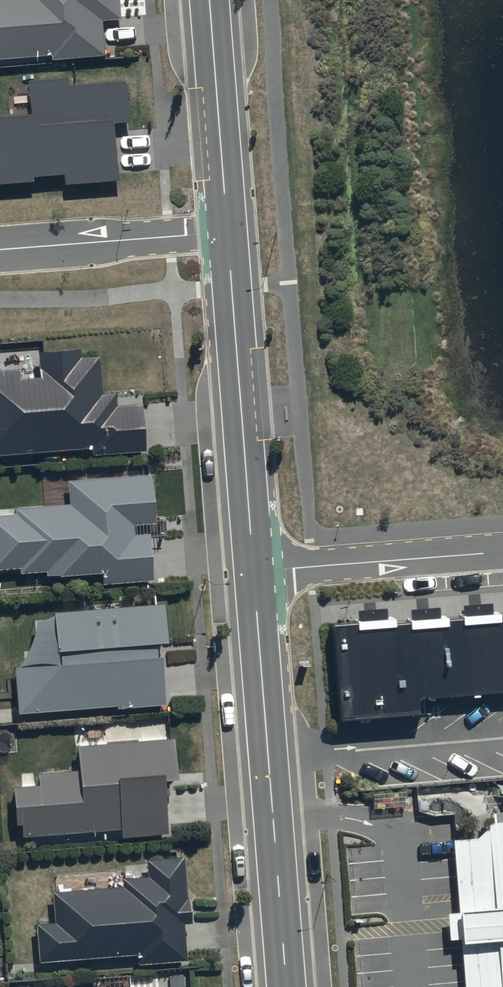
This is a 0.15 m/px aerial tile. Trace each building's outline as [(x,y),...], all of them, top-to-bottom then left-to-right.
[(57,55),(57,61),(109,57),(107,21),(125,20),(124,0),(0,0),(0,59),(57,55)] [(28,80),(31,115),(0,118),(0,184),(33,181),(33,177),(63,174),(64,186),(121,181),(116,123),(131,122),(128,81),(70,86),(69,77),(28,80)] [(0,374),(0,457),(90,452),(91,458),(143,455),(141,407),(115,408),(114,395),(101,395),(99,359),(80,361),(80,352),(39,354),(41,379),(20,381),(20,372),(0,374)] [(149,477),(66,482),(68,506),(16,509),(16,516),(0,516),(0,571),(18,570),(18,575),(45,573),(45,578),(101,575),(101,587),(151,585),(148,537),(132,538),(131,527),(151,526),(149,477)] [(166,647),(164,605),(53,613),(55,655),(59,654),(60,668),(14,671),(16,715),(117,708),(117,710),(164,707),(161,659),(156,659),(155,647),(166,647)] [(497,615),(446,619),(393,623),(333,627),(340,720),(426,714),(424,697),(452,694),(502,691),(502,615),(497,615)] [(168,715),(136,717),(138,744),(75,749),(77,772),(38,775),(39,787),(12,789),(15,825),(19,825),(20,838),(118,831),(119,839),(166,835),(162,784),(175,783),(172,742),(170,742),(168,715)] [(487,822),(487,828),(477,838),(453,840),(463,986),(502,986),(502,821),(487,822)] [(122,890),(52,894),(53,925),(36,926),(38,962),(137,957),(138,966),(185,964),(183,927),(190,927),(189,902),(186,903),(184,861),(146,863),(147,879),(121,880),(121,885),(122,890)]
